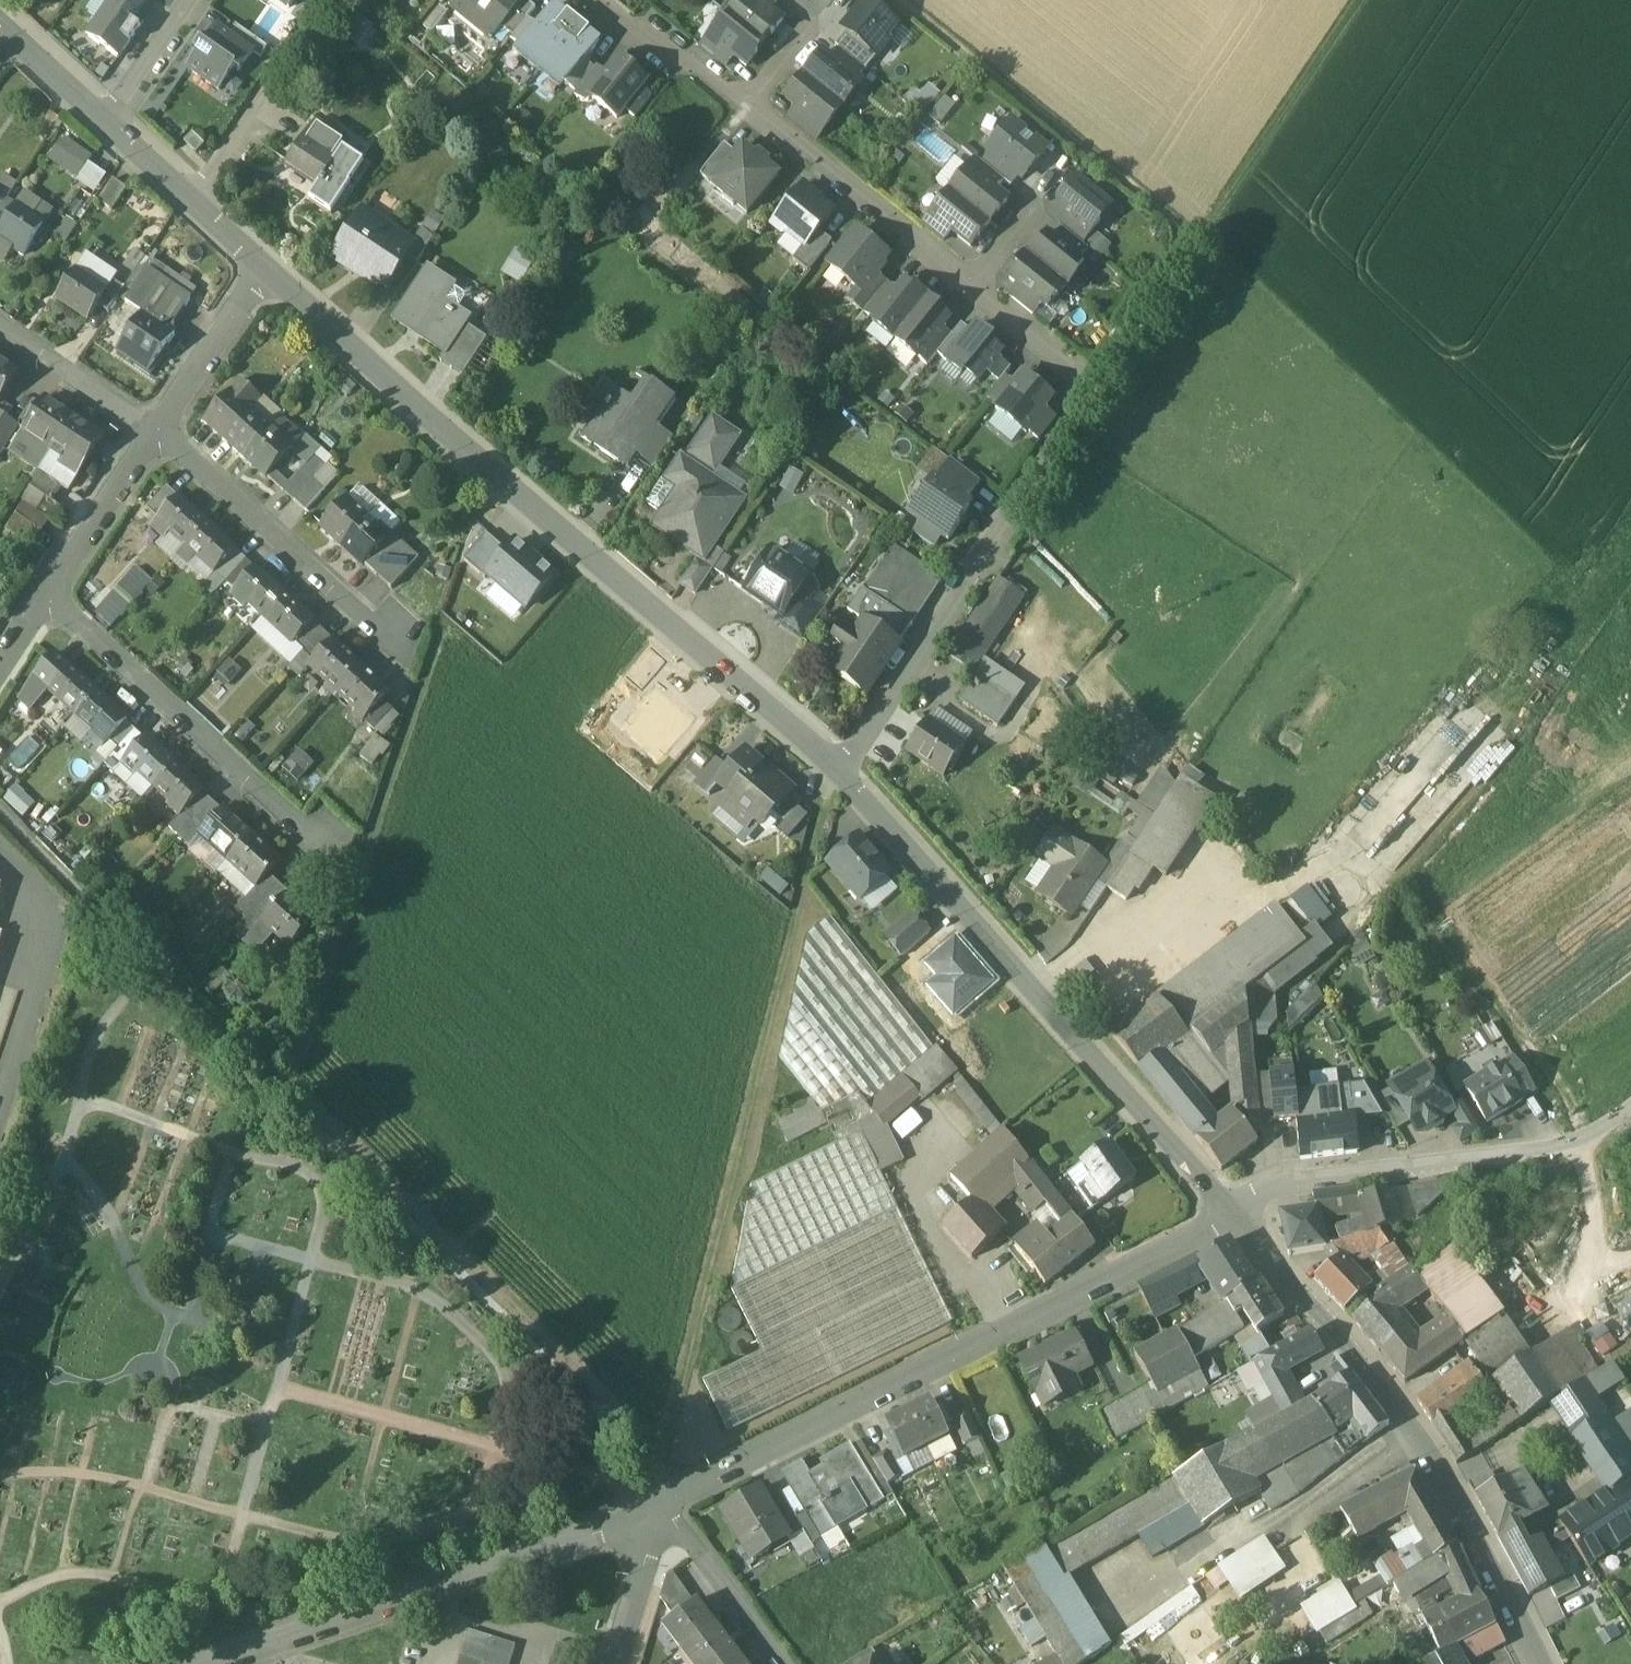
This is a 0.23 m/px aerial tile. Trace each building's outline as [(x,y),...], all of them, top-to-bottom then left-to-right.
[(111,1),(136,17),(148,0),(110,0),(111,1)] [(289,8),(295,0),(277,0),(289,8)] [(454,9),(491,39),(501,28),(523,0),(461,0),(454,9)] [(501,28),(513,38),(527,19),(536,9),(525,0),(523,0),(501,28)] [(757,0),(739,0),(736,3),(734,1),(725,12),(764,43),(771,34),(772,35),(784,21),(772,11),(771,12),(757,0)] [(778,0),(757,0),(771,12),(772,11),(780,1),(778,0)] [(897,25),(867,0),(843,29),(846,32),(877,57),(890,41),(887,38),(897,25)] [(136,17),(111,1),(87,36),(119,58),(144,23),(136,17)] [(544,21),(538,28),(537,27),(520,48),(520,49),(543,67),(579,22),(568,13),(566,16),(554,7),(543,20),(544,21)] [(764,43),(725,12),(717,22),(719,24),(710,36),(735,57),(747,67),(758,52),(757,51),(764,43)] [(513,38),(510,40),(520,48),(537,27),(527,19),(513,38)] [(579,22),(543,67),(565,86),(566,85),(585,62),(600,43),(588,34),(590,31),(579,22)] [(268,47),(235,25),(228,35),(260,58),(268,47)] [(200,53),(188,70),(219,90),(235,68),(240,72),(253,53),(217,28),(207,42),(204,40),(197,51),(200,53)] [(877,57),(846,32),(835,46),(840,49),(866,70),(877,57)] [(735,57),(710,36),(701,47),(726,67),(735,57)] [(866,70),(840,49),(831,59),(859,81),(867,71),(866,70)] [(831,59),(823,53),(813,65),(815,67),(811,72),(807,73),(804,75),(843,107),(862,84),(831,59)] [(585,62),(566,85),(576,93),(595,70),(585,62)] [(619,62),(590,97),(617,119),(625,110),(642,89),(646,84),(638,77),(640,76),(628,66),(626,68),(619,62)] [(843,107),(804,75),(802,78),(803,83),(798,88),(796,86),(786,98),(797,107),(825,130),(843,107)] [(924,111),(938,91),(925,83),(911,103),(924,111)] [(642,89),(625,110),(635,118),(652,97),(642,89)] [(938,125),(953,104),(942,96),(927,117),(938,125)] [(825,130),(797,107),(789,118),(817,140),(825,130)] [(344,138),(319,122),(302,147),(300,146),(285,168),(317,190),(310,200),(332,215),(351,186),(350,185),(365,164),(339,147),(344,138)] [(1011,123),(988,152),(991,155),(1019,177),(1022,180),(1033,167),(1034,168),(1047,152),(1011,123)] [(193,134),(185,143),(197,154),(205,146),(193,134)] [(91,159),(64,140),(51,158),(79,176),(91,159)] [(725,145),(706,168),(701,176),(714,186),(738,156),(738,155),(725,145)] [(738,156),(714,186),(725,195),(736,204),(747,213),(777,176),(766,166),(768,163),(758,155),(755,158),(751,155),(744,149),(738,155),(738,156)] [(1019,177),(991,155),(983,165),(997,177),(1011,187),(1019,177)] [(983,165),(977,160),(969,171),(989,187),(997,177),(983,165)] [(969,171),(950,193),(989,225),(992,222),(991,217),(995,212),(998,214),(1008,202),(989,187),(969,171)] [(113,179),(99,201),(112,210),(127,188),(113,179)] [(1109,206),(1076,179),(1060,199),(1061,212),(1070,218),(1090,235),(1101,222),(1100,217),(1109,206)] [(804,187),(778,219),(787,227),(788,234),(804,247),(805,248),(819,231),(833,213),(817,200),(818,198),(804,187)] [(989,225),(950,193),(932,216),(952,233),(952,232),(971,248),(981,236),(978,233),(982,229),(987,228),(989,225)] [(25,195),(9,220),(0,233),(0,240),(24,256),(44,226),(30,217),(39,204),(25,195)] [(736,204),(725,195),(723,198),(733,207),(736,204)] [(412,244),(365,213),(334,259),(352,270),(354,268),(385,288),(406,257),(414,245),(412,244)] [(9,220),(0,214),(0,233),(9,220)] [(952,233),(932,216),(923,226),(944,243),(952,233)] [(1090,235),(1070,218),(1062,229),(1063,230),(1082,245),(1090,235)] [(78,226),(68,219),(56,236),(67,243),(78,226)] [(422,230),(412,244),(414,245),(406,257),(417,264),(434,238),(422,230)] [(1082,245),(1063,230),(1055,240),(1080,260),(1088,250),(1082,245)] [(819,231),(805,248),(804,247),(793,260),(808,272),(833,242),(819,231)] [(858,232),(829,267),(858,290),(860,292),(874,274),(888,257),(858,232)] [(1055,240),(1047,234),(1039,244),(1037,243),(1027,255),(1068,289),(1078,276),(1076,275),(1084,264),(1055,240)] [(1109,249),(1095,237),(1086,247),(1101,259),(1109,249)] [(135,251),(124,267),(135,275),(146,258),(135,251)] [(1068,289),(1027,255),(1017,268),(1018,269),(1010,280),(1018,286),(1043,306),(1047,310),(1056,299),(1058,301),(1068,289)] [(117,278),(101,266),(97,272),(82,262),(73,276),(87,286),(91,281),(106,292),(113,281),(114,282),(117,278)] [(148,271),(191,300),(197,291),(154,262),(148,271)] [(450,283),(429,270),(395,321),(446,355),(466,325),(468,323),(437,302),(450,283)] [(191,300),(148,271),(126,303),(143,314),(143,313),(170,331),(191,300)] [(874,274),(860,292),(858,290),(849,302),(864,314),(887,285),(874,274)] [(87,286),(73,276),(57,299),(89,320),(98,306),(107,292),(106,292),(91,281),(87,286)] [(113,281),(106,292),(107,292),(98,306),(109,314),(119,298),(125,289),(114,282),(113,281)] [(874,322),(873,324),(885,333),(896,341),(928,301),(917,292),(906,283),(898,294),(874,322)] [(887,285),(864,314),(874,322),(898,294),(887,285)] [(1043,306),(1018,286),(1010,296),(1034,316),(1043,306)] [(109,314),(100,327),(123,343),(143,314),(126,303),(119,298),(109,314)] [(928,301),(896,341),(906,350),(917,359),(918,359),(941,329),(950,319),(939,309),(939,310),(928,301)] [(170,331),(143,313),(143,314),(123,343),(118,351),(150,373),(176,335),(170,331)] [(466,325),(446,355),(441,362),(463,377),(488,340),(466,325)] [(938,356),(949,364),(973,334),(963,325),(952,338),(938,356)] [(993,340),(978,328),(973,334),(949,364),(964,376),(967,373),(979,383),(988,372),(1001,382),(1004,378),(1010,371),(997,360),(1003,353),(991,343),(993,340)] [(941,329),(918,359),(929,367),(938,356),(952,338),(941,329)] [(0,361),(0,402),(4,396),(5,396),(9,390),(8,389),(19,374),(0,361)] [(1040,388),(1024,375),(998,407),(996,409),(1026,434),(1029,432),(1045,411),(1044,410),(1051,401),(1038,391),(1040,388)] [(1014,386),(1004,378),(1001,382),(988,399),(998,407),(1014,386)] [(241,381),(205,421),(224,439),(249,411),(250,412),(262,399),(241,381)] [(639,406),(607,384),(595,401),(609,410),(595,430),(601,434),(594,446),(620,463),(632,445),(640,450),(642,452),(658,429),(677,401),(653,385),(639,406)] [(45,400),(23,433),(51,452),(73,418),(45,400)] [(250,412),(249,411),(224,439),(245,458),(270,431),(250,412)] [(1045,411),(1029,432),(1038,439),(1054,419),(1045,411)] [(104,438),(73,418),(51,452),(81,472),(104,438)] [(0,431),(0,451),(3,453),(20,427),(8,419),(0,431)] [(307,442),(281,419),(270,431),(292,450),(307,464),(320,449),(309,439),(307,442)] [(714,421),(686,463),(710,479),(738,437),(714,421)] [(674,440),(658,429),(642,452),(640,450),(637,456),(655,469),(674,440)] [(270,431),(245,458),(266,478),(292,450),(270,431)] [(307,464),(302,469),(314,480),(332,460),(320,449),(307,464)] [(81,472),(51,452),(39,470),(64,487),(63,489),(68,492),(81,472)] [(686,463),(682,460),(670,479),(668,481),(686,493),(681,502),(675,498),(663,515),(656,527),(703,559),(704,559),(713,546),(743,501),(686,463)] [(981,483),(951,461),(935,484),(966,505),(981,483)] [(314,480),(302,469),(284,489),(296,500),(314,480)] [(743,496),(748,487),(720,469),(714,478),(743,496)] [(64,487),(39,470),(28,486),(54,503),(63,489),(64,487)] [(670,479),(666,476),(648,504),(663,515),(675,498),(681,502),(686,493),(668,481),(670,479)] [(325,490),(314,480),(296,500),(307,510),(325,490)] [(935,484),(932,482),(921,499),(924,501),(913,517),(948,542),(961,524),(959,523),(970,508),(966,505),(935,484)] [(345,500),(367,519),(381,504),(360,484),(345,500)] [(28,486),(21,497),(26,501),(6,531),(32,548),(43,533),(60,507),(54,503),(28,486)] [(176,499),(166,490),(148,509),(158,519),(176,499)] [(158,519),(157,520),(170,532),(186,547),(187,547),(207,524),(178,498),(176,499),(158,519)] [(367,519),(345,500),(320,527),(342,547),(367,519)] [(388,539),(367,519),(342,547),(363,566),(365,564),(382,546),(388,539)] [(170,532),(158,521),(152,527),(164,538),(170,532)] [(207,524),(187,547),(196,556),(215,573),(216,573),(235,552),(236,551),(207,524)] [(463,561),(485,580),(489,576),(488,576),(507,553),(486,534),(463,561)] [(392,556),(376,574),(392,589),(419,559),(392,535),(388,539),(382,546),(392,556)] [(507,553),(488,576),(489,576),(526,609),(554,575),(516,543),(507,553)] [(382,546),(365,564),(376,574),(392,556),(382,546)] [(723,553),(713,546),(704,559),(703,559),(700,563),(712,571),(723,553)] [(187,547),(186,547),(177,556),(187,566),(196,556),(187,547)] [(942,580),(894,548),(883,563),(882,563),(868,584),(867,584),(862,591),(912,625),(942,580)] [(235,552),(216,573),(226,582),(245,561),(235,552)] [(810,577),(774,552),(768,561),(766,559),(761,561),(756,568),(758,575),(746,592),(781,616),(783,617),(799,594),(809,601),(816,592),(814,585),(808,581),(810,577)] [(245,561),(226,582),(235,591),(254,570),(245,561)] [(698,561),(682,585),(696,595),(712,571),(700,563),(698,561)] [(284,596),(256,569),(254,570),(235,591),(248,603),(264,618),(284,596)] [(215,573),(186,605),(196,615),(226,582),(216,573),(215,573)] [(999,579),(948,655),(974,673),(1025,598),(999,579)] [(129,580),(106,604),(121,618),(143,593),(129,580)] [(248,603),(235,591),(231,595),(244,607),(248,603)] [(912,625),(862,591),(848,612),(865,623),(866,622),(899,645),(912,625)] [(809,601),(799,594),(783,617),(781,616),(776,623),(804,642),(824,612),(809,601)] [(313,622),(284,596),(264,618),(293,645),(294,643),(312,623),(313,622)] [(899,645),(866,622),(865,623),(853,640),(840,631),(833,641),(846,650),(832,671),(866,694),(899,645)] [(312,623),(294,643),(304,652),(322,632),(312,623)] [(322,632),(304,652),(314,661),(332,641),(322,632)] [(314,661),(309,667),(310,668),(338,693),(362,666),(333,640),(314,661)] [(304,652),(290,668),(301,678),(310,668),(309,667),(314,661),(304,652)] [(55,656),(35,678),(20,700),(30,710),(49,690),(48,690),(68,668),(55,656)] [(228,660),(215,675),(226,685),(239,670),(228,660)] [(362,666),(338,693),(366,719),(382,703),(391,693),(362,666)] [(98,694),(69,667),(68,668),(48,690),(49,690),(78,717),(98,694)] [(1016,702),(977,675),(959,701),(998,728),(1016,702)] [(127,720),(98,694),(78,717),(106,743),(125,723),(127,720)] [(366,719),(364,722),(374,731),(392,712),(382,703),(366,719)] [(965,747),(928,722),(907,752),(944,777),(965,747)] [(125,723),(109,740),(118,749),(135,732),(125,723)] [(135,732),(118,749),(129,758),(145,740),(135,732)] [(368,736),(360,759),(378,765),(386,742),(368,736)] [(176,765),(146,738),(145,740),(129,758),(126,761),(139,773),(155,787),(176,765)] [(118,749),(104,765),(115,774),(123,765),(123,764),(126,761),(129,758),(118,749)] [(298,750),(281,767),(296,781),(312,765),(298,750)] [(729,772),(718,785),(719,786),(731,797),(756,769),(757,770),(762,765),(747,752),(729,772)] [(1139,779),(1098,755),(1087,772),(1083,769),(1072,786),(1123,818),(1130,808),(1128,806),(1131,801),(1121,795),(1115,804),(1095,791),(1101,781),(1113,789),(1118,780),(1132,788),(1139,779)] [(139,773),(126,761),(123,764),(123,765),(135,776),(139,773)] [(717,762),(697,785),(710,797),(719,786),(718,785),(729,772),(717,762)] [(204,791),(176,765),(155,787),(171,802),(184,814),(185,812),(203,793),(204,791)] [(757,770),(756,769),(731,797),(726,803),(739,814),(735,818),(746,828),(748,829),(770,804),(776,810),(774,812),(775,813),(792,793),(793,792),(779,780),(775,785),(757,770)] [(1134,848),(1130,853),(1155,869),(1200,801),(1176,785),(1134,848)] [(203,793),(185,812),(195,822),(212,802),(203,793)] [(792,793),(775,813),(785,823),(803,803),(792,793)] [(1200,801),(1155,869),(1165,876),(1211,808),(1200,801)] [(184,814),(171,802),(168,805),(180,817),(181,817),(184,814)] [(222,811),(212,802),(195,822),(204,830),(222,811)] [(739,814),(726,803),(714,817),(738,838),(746,828),(735,818),(739,814)] [(253,836),(224,809),(222,811),(204,830),(200,836),(229,862),(253,836)] [(195,822),(185,812),(184,814),(181,817),(180,817),(170,828),(180,838),(195,822)] [(204,830),(195,822),(180,838),(191,848),(200,836),(204,830)] [(1105,864),(1055,831),(1040,854),(1058,866),(1038,895),(1072,917),(1096,882),(1107,866),(1105,864)] [(253,836),(229,862),(257,889),(269,876),(282,862),(253,836)] [(879,861),(859,838),(829,864),(861,900),(887,878),(875,865),(879,861)] [(1122,840),(1105,864),(1107,866),(1096,882),(1107,889),(1116,875),(1130,853),(1134,848),(1122,840)] [(1155,869),(1130,853),(1116,875),(1136,888),(1140,891),(1155,869)] [(1136,888),(1116,875),(1107,889),(1127,902),(1136,888)] [(257,889),(254,892),(264,901),(279,884),(269,876),(257,889)] [(279,884),(264,901),(273,910),(286,896),(289,893),(279,884)] [(1327,907),(1312,886),(1304,892),(1319,914),(1327,907)] [(254,892),(237,911),(246,920),(264,901),(254,892)] [(286,896),(273,910),(262,922),(272,932),(291,949),(315,922),(286,896)] [(1286,907),(1303,926),(1310,920),(1295,900),(1286,907)] [(264,901),(246,920),(256,930),(262,923),(262,922),(273,910),(264,901)] [(1271,909),(1159,1000),(1187,1035),(1191,1032),(1245,990),(1246,991),(1301,949),(1271,909)] [(913,914),(886,938),(903,958),(931,934),(913,914)] [(832,917),(809,936),(780,1058),(823,1113),(845,1101),(858,1095),(868,1107),(893,1086),(903,1077),(935,1049),(832,917)] [(246,920),(233,934),(244,944),(256,930),(246,920)] [(256,930),(244,944),(253,953),(272,932),(262,923),(256,930)] [(931,934),(903,958),(918,975),(929,966),(946,951),(931,934)] [(946,951),(929,966),(949,989),(939,998),(954,1015),(991,983),(956,943),(946,951)] [(1360,966),(1375,958),(1367,944),(1352,952),(1360,966)] [(1086,962),(1065,979),(1074,990),(1095,973),(1086,962)] [(221,968),(203,987),(213,997),(232,977),(221,968)] [(1245,990),(1191,1032),(1211,1057),(1225,1047),(1249,1027),(1246,991),(1245,990)] [(1187,1035),(1159,1000),(1112,1036),(1140,1071),(1163,1055),(1188,1036),(1187,1035)] [(1249,1027),(1225,1047),(1241,1107),(1256,1098),(1254,1080),(1249,1027)] [(935,1049),(903,1077),(920,1098),(955,1069),(938,1047),(935,1049)] [(1205,1106),(1163,1055),(1140,1071),(1186,1127),(1203,1113),(1205,1106)] [(1536,1091),(1515,1058),(1501,1067),(1521,1100),(1536,1091)] [(1500,1066),(1486,1075),(1489,1078),(1468,1091),(1488,1123),(1522,1101),(1521,1100),(1501,1067),(1500,1066)] [(1423,1070),(1416,1074),(1414,1085),(1395,1096),(1411,1123),(1417,1133),(1427,1132),(1440,1124),(1442,1118),(1452,1111),(1453,1111),(1430,1072),(1423,1070)] [(1293,1075),(1271,1078),(1275,1123),(1297,1121),(1295,1094),(1293,1075)] [(886,1128),(910,1106),(920,1098),(903,1077),(893,1086),(868,1107),(867,1108),(875,1116),(885,1128),(886,1128)] [(1271,1078),(1254,1080),(1256,1098),(1258,1125),(1275,1123),(1271,1078)] [(1373,1085),(1340,1089),(1343,1118),(1353,1117),(1389,1113),(1379,1096),(1373,1085)] [(1340,1089),(1295,1094),(1297,1121),(1336,1117),(1337,1119),(1343,1118),(1340,1089)] [(1391,1089),(1379,1096),(1389,1113),(1399,1131),(1411,1123),(1395,1096),(1391,1089)] [(858,1095),(845,1101),(823,1113),(819,1115),(825,1126),(831,1138),(857,1125),(875,1116),(867,1108),(868,1107),(858,1095)] [(1241,1107),(1240,1107),(1234,1112),(1253,1137),(1257,1135),(1257,1136),(1259,1135),(1258,1125),(1256,1098),(1241,1107)] [(812,1100),(778,1117),(790,1143),(825,1126),(819,1115),(812,1100)] [(1480,1131),(1464,1105),(1453,1111),(1452,1111),(1461,1127),(1454,1131),(1461,1143),(1480,1131)] [(889,1126),(901,1140),(921,1122),(908,1109),(889,1126)] [(1214,1128),(1197,1141),(1222,1172),(1258,1144),(1253,1137),(1234,1112),(1214,1128)] [(1203,1113),(1186,1127),(1197,1141),(1214,1128),(1203,1113)] [(875,1116),(857,1125),(881,1172),(903,1162),(886,1128),(885,1128),(875,1116)] [(1336,1117),(1297,1121),(1301,1160),(1341,1155),(1337,1119),(1336,1117)] [(1343,1118),(1337,1119),(1341,1155),(1357,1153),(1353,1117),(1343,1118)] [(835,1145),(753,1184),(733,1290),(898,1208),(881,1172),(857,1125),(831,1138),(835,1145)] [(1073,1219),(1004,1131),(951,1179),(972,1202),(977,1208),(1009,1180),(1037,1213),(1045,1206),(1062,1228),(1073,1219)] [(1111,1145),(1082,1165),(1092,1181),(1106,1201),(1135,1180),(1111,1145)] [(1106,1201),(1092,1181),(1079,1190),(1093,1210),(1106,1201)] [(1441,1183),(1424,1187),(1424,1188),(1430,1208),(1445,1195),(1441,1183)] [(1359,1198),(1356,1199),(1359,1207),(1364,1220),(1369,1236),(1379,1232),(1419,1219),(1430,1208),(1424,1188),(1359,1198)] [(1358,1192),(1314,1197),(1316,1209),(1318,1209),(1320,1218),(1359,1207),(1356,1199),(1359,1198),(1358,1192)] [(1011,1195),(989,1213),(1011,1240),(1033,1222),(1011,1195)] [(972,1202),(944,1227),(972,1260),(974,1258),(973,1258),(1000,1234),(1001,1233),(977,1208),(972,1202)] [(898,1208),(733,1290),(763,1352),(704,1381),(729,1432),(953,1322),(898,1208)] [(1316,1209),(1280,1215),(1290,1257),(1325,1250),(1327,1250),(1320,1218),(1318,1209),(1316,1209)] [(1048,1239),(1040,1228),(1015,1247),(1045,1286),(1094,1247),(1073,1219),(1062,1228),(1048,1239)] [(1364,1220),(1334,1230),(1338,1240),(1340,1245),(1369,1236),(1364,1220)] [(1327,1250),(1325,1250),(1334,1262),(1340,1257),(1365,1256),(1374,1257),(1388,1248),(1379,1232),(1369,1236),(1340,1245),(1332,1248),(1327,1250)] [(1338,1240),(1330,1243),(1332,1248),(1340,1245),(1338,1240)] [(1257,1284),(1232,1243),(1202,1261),(1200,1262),(1208,1277),(1225,1304),(1235,1298),(1257,1284)] [(1416,1276),(1414,1278),(1424,1290),(1451,1319),(1469,1339),(1502,1315),(1446,1250),(1416,1276)] [(1364,1283),(1340,1257),(1334,1262),(1315,1279),(1346,1312),(1370,1290),(1369,1288),(1364,1283)] [(1200,1258),(1138,1289),(1148,1307),(1208,1277),(1200,1262),(1202,1261),(1200,1258)] [(1394,1260),(1378,1269),(1380,1273),(1364,1283),(1369,1288),(1373,1286),(1377,1291),(1402,1274),(1394,1260)] [(1411,1271),(1378,1295),(1380,1299),(1394,1312),(1424,1290),(1414,1278),(1416,1276),(1411,1271)] [(1284,1318),(1261,1282),(1257,1284),(1235,1298),(1257,1334),(1284,1318)] [(1623,1319),(1630,1316),(1630,1297),(1617,1303),(1623,1319)] [(1380,1299),(1354,1321),(1379,1351),(1408,1330),(1394,1312),(1380,1299)] [(1236,1316),(1200,1341),(1197,1337),(1184,1342),(1195,1362),(1208,1354),(1244,1330),(1236,1316)] [(1418,1343),(1408,1330),(1379,1351),(1406,1383),(1469,1339),(1451,1319),(1418,1343)] [(1571,1332),(1533,1357),(1560,1397),(1583,1382),(1598,1373),(1571,1332)] [(1184,1342),(1179,1333),(1136,1357),(1152,1385),(1158,1395),(1200,1373),(1194,1363),(1195,1362),(1184,1342)] [(1313,1333),(1271,1355),(1280,1372),(1322,1350),(1313,1333)] [(1075,1335),(1022,1362),(1039,1395),(1051,1389),(1058,1401),(1080,1389),(1074,1377),(1092,1368),(1075,1335)] [(1262,1339),(1242,1350),(1251,1365),(1254,1363),(1270,1354),(1262,1339)] [(1195,1362),(1194,1363),(1200,1373),(1213,1365),(1208,1354),(1195,1362)] [(1270,1354),(1254,1363),(1264,1381),(1280,1372),(1271,1355),(1270,1354)] [(1532,1356),(1497,1379),(1514,1405),(1524,1421),(1552,1403),(1560,1397),(1533,1357),(1532,1356)] [(1470,1364),(1418,1401),(1433,1426),(1448,1417),(1452,1415),(1451,1412),(1487,1389),(1470,1364)] [(1302,1408),(1280,1372),(1264,1381),(1274,1399),(1284,1417),(1302,1408)] [(1200,1373),(1158,1395),(1167,1412),(1209,1389),(1200,1373)] [(1376,1408),(1350,1374),(1311,1403),(1333,1431),(1350,1421),(1353,1425),(1355,1423),(1376,1408)] [(1560,1397),(1552,1403),(1575,1438),(1605,1418),(1606,1417),(1583,1382),(1560,1397)] [(1158,1395),(1152,1385),(1141,1392),(1155,1419),(1167,1412),(1158,1395)] [(1155,1419),(1141,1392),(1099,1415),(1114,1442),(1155,1419)] [(1274,1399),(1247,1414),(1257,1432),(1284,1417),(1274,1399)] [(931,1401),(909,1412),(927,1448),(950,1437),(944,1426),(940,1418),(931,1401)] [(1257,1432),(1233,1446),(1252,1476),(1333,1431),(1311,1403),(1302,1408),(1284,1417),(1257,1432)] [(1514,1405),(1491,1420),(1502,1436),(1524,1421),(1514,1405)] [(1376,1408),(1355,1423),(1368,1440),(1389,1425),(1376,1408)] [(909,1412),(888,1423),(896,1441),(906,1459),(927,1448),(909,1412)] [(968,1414),(954,1420),(966,1445),(980,1439),(968,1414)] [(946,1415),(940,1418),(944,1426),(950,1423),(946,1415)] [(1612,1428),(1630,1456),(1630,1415),(1612,1428)] [(1448,1417),(1433,1426),(1449,1450),(1463,1440),(1448,1417)] [(1605,1418),(1575,1438),(1610,1493),(1630,1479),(1630,1456),(1612,1428),(1605,1418)] [(1463,1440),(1449,1450),(1458,1465),(1502,1436),(1491,1420),(1463,1440)] [(1333,1431),(1252,1476),(1261,1493),(1260,1494),(1271,1512),(1299,1495),(1368,1440),(1355,1423),(1353,1425),(1350,1421),(1333,1431)] [(906,1459),(896,1441),(891,1444),(894,1449),(892,1449),(899,1463),(906,1459)] [(872,1460),(861,1442),(850,1449),(861,1467),(872,1460)] [(1233,1446),(1175,1480),(1184,1494),(1203,1526),(1204,1528),(1260,1494),(1261,1493),(1252,1476),(1233,1446)] [(849,1448),(808,1473),(802,1463),(783,1475),(792,1488),(806,1511),(796,1518),(804,1531),(812,1544),(822,1538),(825,1536),(823,1533),(837,1525),(862,1509),(864,1513),(866,1512),(865,1511),(880,1502),(881,1503),(882,1502),(868,1479),(861,1467),(850,1449),(849,1448)] [(887,1453),(873,1461),(879,1472),(888,1486),(902,1477),(887,1453)] [(637,1467),(638,1467),(632,1470),(631,1470),(629,1471),(629,1472),(630,1474),(631,1474),(634,1479),(633,1479),(634,1481),(635,1481),(636,1483),(647,1478),(645,1476),(646,1475),(645,1473),(644,1473),(641,1468),(642,1468),(641,1466),(640,1466),(640,1465),(637,1467)] [(879,1472),(868,1479),(882,1502),(894,1495),(888,1486),(879,1472)] [(1415,1474),(1375,1495),(1390,1523),(1406,1515),(1431,1502),(1415,1474)] [(1492,1474),(1470,1486),(1476,1499),(1477,1499),(1499,1487),(1492,1474)] [(1499,1487),(1477,1499),(1499,1540),(1518,1530),(1514,1521),(1543,1506),(1523,1474),(1499,1487)] [(1597,1501),(1624,1542),(1630,1538),(1630,1479),(1610,1493),(1597,1501)] [(1175,1480),(1049,1554),(1061,1573),(1148,1523),(1145,1518),(1184,1494),(1175,1480)] [(806,1511),(792,1488),(781,1494),(796,1518),(806,1511)] [(760,1489),(739,1502),(740,1505),(725,1514),(754,1562),(769,1553),(771,1547),(787,1537),(789,1541),(792,1539),(768,1501),(760,1489)] [(781,1494),(780,1493),(768,1501),(792,1539),(804,1531),(796,1518),(781,1494)] [(1184,1494),(1145,1518),(1148,1523),(1164,1550),(1203,1526),(1184,1494)] [(1375,1495),(1343,1512),(1360,1540),(1373,1532),(1390,1523),(1375,1495)] [(1597,1501),(1564,1523),(1563,1527),(1571,1539),(1588,1566),(1624,1542),(1597,1501)] [(1456,1546),(1431,1502),(1406,1515),(1421,1543),(1393,1566),(1401,1580),(1456,1546)] [(837,1525),(823,1533),(825,1536),(822,1538),(831,1547),(845,1538),(837,1525)] [(1564,1529),(1541,1543),(1546,1552),(1571,1539),(1564,1529)] [(1518,1530),(1499,1540),(1530,1597),(1550,1587),(1561,1580),(1546,1552),(1541,1543),(1529,1549),(1518,1530)] [(1258,1543),(1219,1568),(1242,1600),(1278,1574),(1258,1543)] [(1043,1545),(1004,1569),(1057,1655),(1063,1663),(1086,1663),(1091,1660),(1107,1649),(1061,1573),(1049,1554),(1043,1545)] [(814,1548),(803,1554),(810,1566),(821,1559),(814,1548)] [(1457,1549),(1423,1569),(1431,1582),(1447,1573),(1459,1598),(1477,1589),(1457,1549)] [(1384,1551),(1371,1558),(1388,1588),(1401,1580),(1393,1566),(1384,1551)] [(1423,1569),(1404,1580),(1410,1590),(1411,1593),(1431,1582),(1423,1569)] [(695,1604),(672,1572),(667,1576),(660,1598),(675,1618),(695,1604)] [(1561,1580),(1550,1587),(1559,1602),(1583,1589),(1574,1574),(1561,1580)] [(1141,1639),(1210,1593),(1201,1580),(1132,1627),(1141,1639)] [(1404,1580),(1393,1587),(1398,1597),(1410,1590),(1404,1580)] [(1340,1585),(1301,1608),(1304,1613),(1316,1631),(1317,1634),(1320,1632),(1344,1617),(1356,1610),(1340,1585)] [(1410,1590),(1398,1597),(1404,1608),(1407,1607),(1415,1602),(1411,1593),(1410,1590)] [(1495,1626),(1479,1594),(1443,1613),(1459,1644),(1471,1639),(1495,1626)] [(1415,1602),(1407,1607),(1411,1615),(1420,1611),(1415,1602)] [(675,1618),(669,1623),(687,1647),(715,1626),(696,1603),(695,1604),(675,1618)] [(1304,1613),(1291,1621),(1302,1640),(1316,1631),(1304,1613)] [(1443,1613),(1424,1622),(1440,1654),(1456,1646),(1459,1644),(1443,1613)] [(1344,1617),(1320,1632),(1328,1645),(1353,1630),(1344,1617)] [(687,1647),(700,1663),(714,1663),(732,1650),(715,1626),(687,1647)] [(1495,1626),(1471,1639),(1479,1656),(1480,1657),(1504,1645),(1495,1626)] [(492,1638),(469,1631),(465,1644),(488,1651),(489,1651),(492,1638)] [(1218,1649),(1228,1663),(1231,1663),(1253,1649),(1242,1633),(1218,1649)] [(516,1646),(492,1638),(489,1651),(512,1658),(516,1646)] [(1459,1644),(1456,1646),(1466,1663),(1479,1656),(1471,1639),(1459,1644)] [(580,1650),(557,1643),(553,1656),(576,1663),(580,1650)] [(488,1651),(465,1644),(461,1656),(485,1663),(488,1651)] [(1440,1654),(1426,1660),(1429,1663),(1466,1663),(1456,1646),(1440,1654)] [(714,1663),(743,1663),(732,1650),(714,1663)] [(489,1651),(488,1651),(485,1663),(486,1663),(510,1663),(512,1658),(489,1651)] [(851,1663),(877,1663),(880,1662),(872,1651),(851,1663)] [(1057,1655),(1042,1663),(1063,1663),(1057,1655)]
